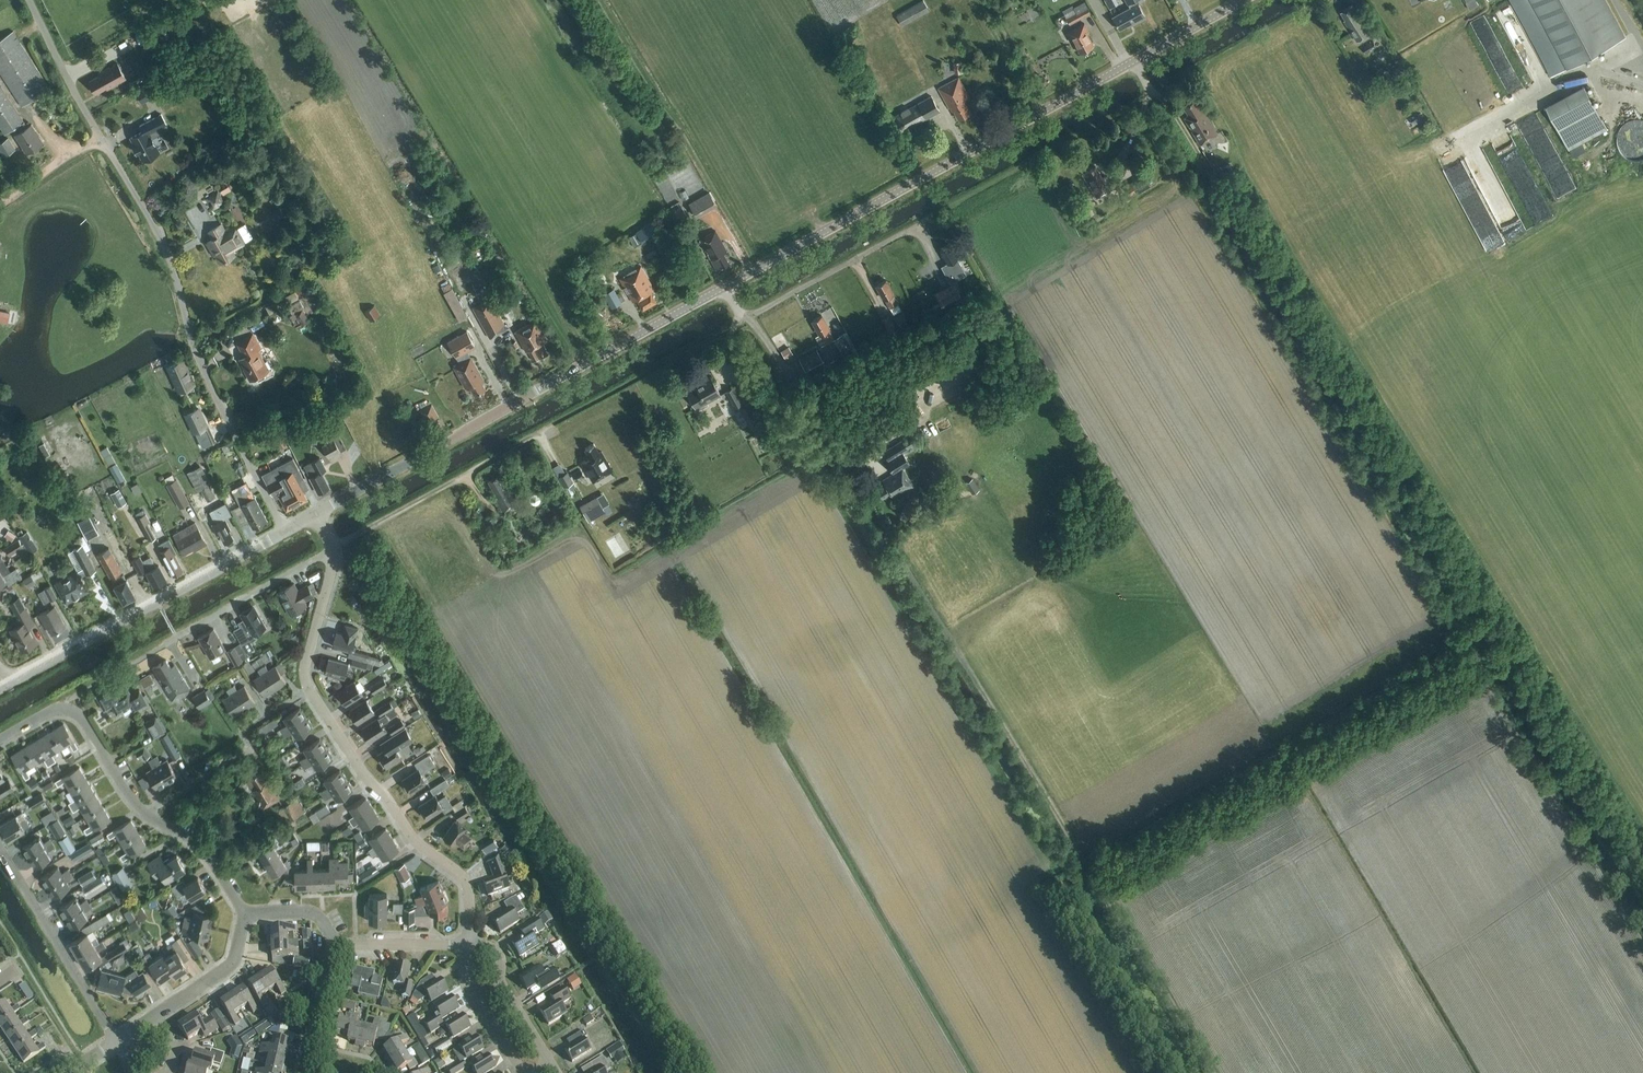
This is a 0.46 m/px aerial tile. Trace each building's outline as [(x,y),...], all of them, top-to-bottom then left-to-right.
[(897,15),(903,26),(930,11),(924,0),(897,15)] [(1119,29),(1132,22),(1133,24),(1145,17),(1137,3),(1143,0),(1126,0),(1128,4),(1128,3),(1131,8),(1113,17),(1119,29)] [(1476,0),(1464,0),(1470,10),(1478,5),(1476,0)] [(1554,75),(1625,36),(1606,0),(1514,0),(1554,75)] [(1069,24),(1090,12),(1085,2),(1074,8),(1075,10),(1064,15),(1069,24)] [(1352,5),(1341,12),(1346,20),(1344,21),(1357,42),(1372,32),(1360,14),(1358,15),(1352,5)] [(1073,40),(1080,53),(1093,45),(1087,33),(1088,32),(1084,24),(1066,33),(1071,41),(1073,40)] [(50,89),(13,31),(0,40),(0,73),(22,107),(50,89)] [(1373,42),(1362,49),(1366,54),(1377,47),(1373,42)] [(118,58),(129,55),(126,46),(115,49),(118,58)] [(955,73),(965,71),(963,59),(953,61),(955,73)] [(99,76),(89,82),(95,94),(106,88),(107,90),(126,79),(117,63),(98,74),(99,76)] [(952,107),(958,119),(970,112),(964,100),(970,97),(959,77),(939,88),(949,108),(952,107)] [(0,84),(0,127),(1,129),(2,129),(6,134),(13,129),(16,134),(15,135),(27,153),(43,143),(31,125),(27,127),(0,84)] [(156,95),(150,85),(136,93),(141,103),(156,95)] [(1569,149),(1607,128),(1584,86),(1546,107),(1569,149)] [(900,132),(940,111),(932,96),(892,117),(900,132)] [(1202,111),(1195,100),(1183,107),(1189,116),(1184,118),(1190,128),(1191,127),(1193,131),(1192,131),(1200,145),(1218,134),(1203,111),(1202,111)] [(137,154),(139,153),(143,161),(160,153),(152,138),(155,136),(153,132),(166,125),(161,114),(154,118),(142,125),(145,131),(131,138),(135,146),(134,147),(137,154)] [(16,149),(9,138),(0,143),(0,150),(4,157),(16,149)] [(1521,195),(1539,186),(1517,142),(1499,151),(1521,195)] [(1097,199),(1112,190),(1104,176),(1102,178),(1096,168),(1087,172),(1088,173),(1083,175),(1097,199)] [(1147,186),(1142,177),(1124,187),(1130,197),(1147,186)] [(228,187),(226,183),(221,186),(223,190),(221,191),(223,195),(231,191),(228,187)] [(218,191),(205,198),(207,202),(210,201),(213,206),(211,207),(213,211),(225,204),(218,191)] [(716,206),(708,193),(689,204),(697,217),(716,206)] [(1087,204),(1080,208),(1086,218),(1093,213),(1087,204)] [(642,242),(660,231),(654,221),(636,232),(642,242)] [(235,229),(226,234),(222,225),(209,232),(213,240),(207,243),(212,252),(214,251),(220,263),(235,255),(232,250),(244,243),(235,229)] [(700,240),(717,271),(729,264),(723,253),(727,251),(716,231),(700,240)] [(635,239),(629,243),(637,256),(643,253),(636,239),(636,240),(635,239)] [(940,250),(948,263),(941,267),(950,283),(966,274),(957,259),(950,245),(940,250)] [(655,249),(647,254),(649,259),(658,254),(655,249)] [(643,310),(656,302),(650,293),(654,290),(641,267),(619,279),(633,303),(637,300),(643,310)] [(885,280),(876,285),(884,299),(885,299),(890,308),(898,304),(893,294),(885,280)] [(961,293),(959,289),(953,291),(950,284),(934,291),(940,303),(961,293)] [(455,286),(445,289),(457,320),(467,316),(455,286)] [(491,299),(473,309),(489,338),(507,329),(491,299)] [(371,322),(381,315),(375,305),(364,311),(371,322)] [(8,321),(10,311),(0,308),(0,320),(8,321)] [(297,325),(307,323),(305,311),(295,312),(297,325)] [(902,314),(895,318),(901,330),(908,326),(902,314)] [(826,344),(829,342),(842,364),(847,361),(846,360),(855,356),(849,347),(845,349),(840,341),(836,342),(835,339),(834,340),(828,330),(829,330),(821,316),(812,321),(820,335),(820,334),(826,344)] [(889,333),(895,330),(889,318),(883,322),(889,333)] [(515,332),(526,352),(528,350),(534,361),(547,354),(541,343),(547,340),(536,321),(515,332)] [(475,347),(466,332),(448,342),(460,364),(453,368),(465,388),(469,386),(475,395),(485,389),(480,380),(482,378),(471,358),(469,359),(465,353),(475,347)] [(240,359),(246,369),(244,370),(250,381),(256,377),(257,380),(259,381),(264,378),(265,376),(260,366),(264,364),(264,362),(262,357),(260,356),(257,351),(260,349),(252,335),(237,343),(245,357),(240,359)] [(789,348),(782,352),(786,359),(793,355),(789,348)] [(823,361),(817,349),(800,359),(806,370),(823,361)] [(182,360),(168,366),(179,391),(194,385),(182,360)] [(838,360),(830,364),(832,368),(840,363),(838,360)] [(696,409),(720,395),(710,377),(695,385),(697,387),(687,392),(696,409)] [(335,378),(326,382),(330,392),(331,391),(333,397),(342,394),(335,378)] [(735,387),(726,392),(735,407),(743,402),(735,387)] [(761,422),(750,403),(740,409),(751,428),(761,422)] [(420,421),(426,432),(439,426),(436,420),(439,418),(431,405),(419,412),(423,419),(420,421)] [(193,433),(207,427),(198,408),(185,415),(193,433)] [(309,432),(307,441),(317,443),(319,434),(309,432)] [(340,451),(334,440),(321,446),(328,458),(340,451)] [(893,474),(882,481),(885,485),(875,492),(880,500),(890,494),(893,498),(913,486),(903,470),(909,466),(902,454),(909,450),(903,440),(883,452),(889,461),(886,463),(893,474)] [(593,444),(585,449),(590,458),(582,463),(593,481),(612,470),(601,452),(599,453),(593,444)] [(287,510),(307,500),(303,492),(308,489),(292,459),(286,462),(282,454),(267,462),(271,470),(262,475),(274,499),(279,496),(287,510)] [(310,478),(318,494),(329,488),(321,473),(326,470),(319,458),(304,466),(310,478)] [(117,460),(109,464),(117,480),(124,476),(117,460)] [(211,484),(200,465),(183,474),(185,478),(188,476),(197,491),(197,492),(209,485),(211,484)] [(580,470),(572,474),(575,480),(583,476),(580,470)] [(575,483),(568,472),(559,477),(565,488),(575,483)] [(498,498),(496,499),(503,513),(518,505),(501,475),(488,482),(498,498)] [(176,479),(166,485),(179,509),(190,504),(176,479)] [(973,495),(980,490),(973,479),(965,484),(973,495)] [(254,528),(266,522),(262,515),(263,515),(254,498),(254,499),(245,483),(231,491),(240,506),(249,523),(251,522),(254,528)] [(211,489),(209,485),(197,492),(197,491),(190,494),(197,508),(216,497),(211,489)] [(119,489),(110,494),(118,508),(127,503),(119,489)] [(597,497),(580,507),(589,522),(596,517),(594,513),(604,508),(597,497)] [(220,536),(224,544),(233,539),(229,531),(230,530),(225,519),(231,515),(225,504),(210,512),(216,524),(213,525),(219,536),(220,536)] [(150,542),(157,538),(149,523),(151,522),(147,514),(137,519),(150,542)] [(90,515),(79,521),(89,538),(99,533),(90,515)] [(495,515),(486,520),(488,525),(498,520),(495,515)] [(173,535),(176,540),(184,554),(197,547),(199,549),(206,544),(195,523),(173,535)] [(506,523),(499,528),(512,551),(520,546),(506,523)] [(4,548),(9,557),(23,548),(18,539),(4,548)] [(169,540),(159,546),(162,551),(160,552),(164,561),(168,568),(169,568),(173,576),(182,571),(178,563),(179,562),(175,555),(176,553),(169,540)] [(55,584),(65,603),(87,591),(80,577),(86,574),(87,575),(95,570),(81,546),(73,550),(83,569),(77,572),(55,584)] [(111,578),(122,571),(109,548),(98,554),(111,578)] [(146,571),(154,586),(166,580),(159,567),(156,568),(149,557),(142,561),(140,558),(133,561),(140,574),(146,571)] [(0,571),(0,586),(6,582),(13,577),(16,582),(22,579),(16,569),(10,573),(7,567),(0,571)] [(123,603),(136,597),(127,580),(126,580),(123,575),(112,581),(115,586),(114,586),(123,603)] [(297,591),(293,584),(278,593),(291,614),(305,606),(303,601),(312,596),(307,586),(297,591)] [(51,601),(57,598),(50,586),(44,589),(51,601)] [(10,605),(21,625),(10,631),(21,651),(37,642),(29,626),(33,624),(27,611),(26,612),(20,600),(10,605)] [(52,634),(66,627),(55,607),(39,615),(44,623),(46,622),(52,634)] [(239,623),(240,626),(234,629),(242,643),(254,636),(253,634),(265,627),(254,608),(242,616),(244,620),(239,623)] [(336,632),(332,646),(351,651),(355,638),(357,628),(345,625),(342,634),(336,632)] [(225,649),(213,629),(198,638),(210,658),(225,649)] [(227,651),(229,654),(235,665),(241,661),(234,648),(227,651)] [(354,652),(354,654),(352,658),(367,662),(369,656),(354,652)] [(253,663),(256,669),(265,664),(261,658),(253,663)] [(347,664),(329,659),(325,673),(344,678),(347,664)] [(166,660),(152,669),(172,701),(190,690),(177,669),(173,671),(166,660)] [(367,664),(352,660),(350,666),(365,670),(366,668),(367,664)] [(389,660),(374,669),(377,674),(391,665),(389,660)] [(265,666),(261,668),(275,690),(286,683),(275,667),(268,671),(265,666)] [(254,681),(264,697),(275,690),(261,668),(257,671),(261,676),(254,681)] [(139,678),(144,686),(154,680),(150,672),(139,678)] [(384,680),(371,688),(375,694),(388,686),(384,680)] [(362,694),(354,682),(338,693),(346,705),(362,694)] [(147,705),(143,697),(139,691),(131,696),(128,690),(120,694),(115,685),(96,695),(104,711),(112,706),(117,715),(130,707),(133,712),(147,705)] [(234,686),(230,688),(244,710),(255,703),(244,687),(237,691),(234,686)] [(223,701),(233,717),(244,710),(230,688),(227,691),(230,696),(223,701)] [(211,702),(204,691),(193,698),(200,709),(211,702)] [(146,694),(143,697),(147,705),(151,703),(146,694)] [(374,713),(366,701),(350,711),(357,723),(374,713)] [(389,702),(376,711),(380,716),(393,708),(389,702)] [(280,730),(282,733),(306,718),(300,708),(283,719),(287,725),(280,730)] [(385,714),(378,719),(361,730),(369,742),(386,731),(381,725),(389,720),(385,714)] [(144,724),(153,739),(164,733),(155,717),(144,724)] [(306,718),(282,733),(285,737),(292,733),(296,739),(312,728),(306,718)] [(401,720),(388,729),(392,735),(405,726),(401,720)] [(78,748),(63,724),(50,732),(61,750),(70,744),(74,751),(78,748)] [(393,745),(396,748),(411,738),(405,728),(392,736),(393,738),(385,743),(388,748),(393,745)] [(52,755),(61,750),(50,732),(37,740),(52,764),(56,762),(52,755)] [(161,739),(168,750),(176,746),(169,734),(161,739)] [(300,760),(302,764),(326,749),(319,739),(303,749),(307,756),(300,760)] [(48,766),(52,764),(37,740),(24,748),(35,765),(44,760),(48,766)] [(388,748),(378,755),(386,768),(402,758),(396,748),(393,745),(388,748)] [(145,747),(135,752),(139,759),(142,757),(144,760),(148,758),(147,756),(150,755),(145,747)] [(26,771),(35,765),(24,748),(11,756),(26,780),(30,777),(26,771)] [(326,749),(302,764),(305,768),(312,763),(316,770),(332,759),(326,749)] [(149,761),(148,761),(152,768),(146,772),(157,789),(167,783),(152,759),(150,755),(147,756),(148,758),(149,761)] [(418,770),(402,781),(410,793),(426,782),(421,774),(435,766),(428,755),(414,764),(418,770)] [(156,757),(152,759),(167,783),(177,777),(166,759),(160,763),(156,757)] [(282,757),(276,761),(280,768),(286,764),(282,757)] [(87,781),(79,767),(55,782),(58,786),(64,782),(70,791),(87,781)] [(323,796),(346,781),(340,771),(324,782),(328,788),(321,792),(323,796)] [(11,792),(4,782),(5,782),(0,773),(0,798),(11,792)] [(265,783),(259,773),(250,778),(251,779),(247,782),(253,791),(252,791),(263,810),(281,799),(269,780),(265,783)] [(280,786),(285,783),(280,773),(274,777),(280,786)] [(306,784),(299,774),(289,781),(296,791),(306,784)] [(35,779),(29,783),(32,788),(38,784),(35,779)] [(449,785),(445,780),(430,789),(433,795),(449,785)] [(87,781),(70,791),(75,801),(69,804),(71,808),(95,794),(87,781)] [(337,801),(353,791),(346,781),(323,796),(325,800),(333,795),(337,801)] [(32,808),(46,800),(42,794),(28,802),(32,808)] [(80,808),(85,817),(103,807),(95,794),(71,808),(73,812),(80,808)] [(436,796),(419,807),(426,819),(435,813),(437,816),(452,807),(446,797),(439,801),(436,796)] [(351,823),(372,809),(366,799),(349,809),(354,817),(349,820),(351,823)] [(283,807),(291,821),(305,813),(297,800),(283,807)] [(315,812),(319,819),(330,812),(326,805),(315,812)] [(459,820),(469,814),(465,806),(454,813),(459,820)] [(103,807),(85,817),(91,826),(84,830),(87,834),(111,820),(103,807)] [(363,831),(379,820),(372,809),(351,823),(354,827),(359,824),(363,831)] [(8,840),(24,830),(20,822),(26,819),(22,813),(0,826),(0,827),(8,840)] [(72,817),(64,821),(67,827),(75,822),(72,817)] [(48,825),(56,839),(66,833),(58,819),(48,825)] [(117,835),(122,844),(139,833),(131,820),(108,834),(110,839),(117,835)] [(455,821),(443,838),(454,845),(456,842),(464,848),(472,838),(463,832),(466,828),(455,821)] [(368,850),(371,854),(392,840),(385,829),(369,840),(373,847),(368,850)] [(93,846),(105,839),(101,832),(89,840),(93,846)] [(147,847),(139,833),(122,844),(127,853),(121,857),(123,861),(147,847)] [(486,852),(498,844),(493,836),(481,844),(486,852)] [(40,837),(23,847),(29,857),(52,843),(50,839),(43,843),(40,837)] [(278,846),(273,838),(269,841),(265,843),(268,847),(258,853),(263,860),(260,862),(263,866),(280,855),(275,848),(278,846)] [(392,840),(371,854),(373,858),(378,855),(383,861),(399,851),(392,840)] [(52,843),(29,857),(35,867),(52,857),(48,851),(55,847),(52,843)] [(72,843),(63,848),(67,854),(76,849),(72,843)] [(93,850),(89,843),(70,855),(74,861),(93,850)] [(284,862),(280,855),(263,866),(265,870),(268,868),(273,875),(282,869),(286,877),(291,867),(287,860),(284,862)] [(513,877),(510,870),(505,872),(499,855),(487,860),(494,879),(483,883),(488,896),(508,889),(505,880),(513,877)] [(185,869),(177,856),(165,863),(160,856),(148,864),(157,878),(162,874),(166,881),(185,869)] [(330,869),(321,870),(322,890),(327,890),(327,886),(335,886),(335,879),(334,859),(329,859),(330,869)] [(335,879),(343,879),(343,882),(353,882),(353,874),(348,874),(348,862),(339,862),(339,859),(334,859),(335,879)] [(312,860),(307,860),(308,870),(309,887),(317,887),(317,890),(322,890),(321,870),(313,870),(312,860)] [(394,869),(401,882),(410,877),(404,864),(394,869)] [(373,866),(361,875),(364,880),(377,872),(373,866)] [(58,867),(41,878),(47,888),(70,874),(68,870),(61,874),(58,867)] [(295,876),(295,888),(304,887),(304,891),(309,890),(309,887),(308,870),(300,871),(299,867),(291,867),(286,877),(295,876)] [(133,884),(123,868),(112,874),(123,890),(129,886),(133,884)] [(92,870),(87,873),(89,876),(81,881),(83,885),(96,878),(92,870)] [(70,874),(47,888),(53,898),(70,888),(66,882),(73,878),(70,874)] [(86,895),(105,883),(101,877),(82,888),(86,895)] [(205,891),(198,878),(185,886),(182,880),(171,887),(177,898),(187,892),(191,899),(205,891)] [(416,903),(431,897),(443,892),(438,881),(420,888),(423,895),(415,898),(416,903)] [(443,892),(431,897),(416,903),(418,907),(426,904),(429,911),(434,908),(435,915),(447,914),(447,903),(443,892)] [(121,894),(115,898),(118,904),(125,900),(121,894)] [(365,903),(365,908),(387,909),(387,895),(369,894),(369,903),(365,903)] [(76,898),(59,908),(65,918),(89,904),(86,900),(80,904),(76,898)] [(516,898),(511,899),(504,904),(508,910),(492,921),(500,934),(519,922),(515,916),(524,910),(516,898)] [(140,923),(138,920),(148,913),(140,903),(125,915),(135,927),(140,923)] [(89,904),(65,918),(71,928),(88,918),(84,912),(91,908),(89,904)] [(386,922),(387,909),(365,908),(365,914),(369,914),(369,922),(386,922)] [(404,909),(404,923),(414,923),(414,909),(404,909)] [(185,917),(184,922),(210,928),(213,916),(194,912),(192,919),(185,917)] [(107,914),(104,916),(89,925),(92,931),(111,920),(107,914)] [(524,935),(511,943),(520,957),(538,945),(532,937),(543,930),(536,920),(521,930),(524,935)] [(208,940),(210,928),(184,922),(182,927),(190,928),(188,935),(208,940)] [(267,938),(267,943),(288,942),(294,941),(294,933),(297,933),(297,928),(287,929),(287,928),(270,929),(270,938),(267,938)] [(311,941),(311,931),(302,931),(303,941),(311,941)] [(78,956),(99,943),(96,938),(91,941),(87,934),(70,944),(78,956)] [(190,940),(186,943),(195,957),(203,952),(195,940),(190,940)] [(164,960),(173,973),(175,977),(188,968),(181,957),(186,954),(177,941),(168,947),(172,954),(165,959),(164,960)] [(288,942),(267,943),(268,948),(271,948),(271,956),(288,955),(298,954),(298,950),(299,950),(299,941),(294,941),(288,942)] [(78,956),(85,968),(102,958),(97,950),(102,948),(99,943),(78,956)] [(106,954),(110,961),(122,954),(121,953),(128,949),(124,944),(106,954)] [(133,950),(148,973),(153,970),(161,981),(173,973),(164,960),(165,959),(162,956),(154,961),(149,954),(145,957),(137,946),(133,948),(132,948),(133,950)] [(110,961),(109,961),(112,966),(117,966),(123,962),(126,957),(124,953),(122,954),(110,961)] [(295,958),(293,967),(300,968),(308,970),(310,961),(295,958)] [(410,966),(397,964),(393,983),(403,986),(401,996),(410,998),(413,983),(407,982),(410,966)] [(527,991),(538,984),(542,991),(559,980),(552,968),(543,974),(538,966),(519,978),(527,991)] [(374,972),(354,967),(352,978),(353,978),(351,987),(359,989),(358,995),(378,999),(383,980),(373,978),(374,972)] [(300,969),(297,979),(309,982),(311,971),(300,969)] [(138,975),(135,970),(125,977),(102,971),(97,989),(120,995),(122,990),(130,993),(133,991),(136,995),(151,985),(143,972),(138,975)] [(262,972),(258,975),(269,991),(276,987),(281,995),(285,993),(280,984),(271,970),(264,975),(262,972)] [(256,980),(248,985),(258,999),(263,1007),(267,1004),(262,996),(269,991),(258,975),(254,977),(256,980)] [(431,1003),(448,992),(440,980),(431,986),(427,979),(420,983),(412,997),(419,1002),(427,996),(431,1003)] [(27,987),(21,991),(29,1002),(34,998),(27,987)] [(554,1002),(540,1011),(549,1025),(566,1014),(561,1005),(570,999),(563,987),(550,996),(554,1002)] [(234,990),(230,993),(241,1010),(248,1005),(253,1013),(257,1011),(252,1002),(243,988),(236,993),(234,990)] [(227,998),(220,1003),(230,1017),(235,1025),(239,1023),(234,1014),(241,1010),(230,993),(226,995),(227,998)] [(412,997),(410,1002),(416,1006),(419,1002),(412,997)] [(442,1020),(459,1009),(451,997),(434,1007),(439,1015),(424,1024),(431,1034),(445,1025),(442,1020)] [(288,1016),(302,1007),(297,999),(283,1008),(288,1016)] [(14,1014),(20,1010),(17,1006),(11,1010),(5,1001),(0,1005),(0,1024),(14,1014)] [(341,1008),(350,1010),(352,1003),(343,1001),(341,1008)] [(355,1046),(359,1047),(365,1028),(356,1026),(358,1016),(354,1015),(356,1004),(352,1003),(350,1010),(351,1011),(350,1015),(349,1014),(349,1017),(345,1034),(348,1034),(347,1041),(355,1043),(355,1046)] [(275,1025),(285,1019),(279,1011),(270,1017),(275,1025)] [(14,1014),(0,1024),(0,1028),(6,1038),(22,1027),(29,1023),(26,1019),(19,1023),(14,1014)] [(333,1025),(331,1034),(341,1036),(341,1033),(345,1034),(349,1017),(340,1015),(337,1026),(333,1025)] [(195,1016),(179,1027),(188,1040),(201,1032),(205,1038),(217,1030),(210,1018),(200,1024),(195,1016)] [(462,1016),(446,1026),(453,1038),(470,1028),(462,1016)] [(254,1027),(259,1034),(272,1025),(267,1018),(254,1027)] [(229,1027),(223,1019),(216,1024),(222,1032),(223,1032),(226,1036),(233,1031),(230,1027),(229,1027)] [(374,1047),(374,1044),(375,1041),(383,1042),(387,1035),(389,1033),(377,1031),(379,1021),(375,1020),(373,1029),(365,1028),(359,1047),(364,1048),(365,1045),(374,1047)] [(28,1036),(22,1027),(6,1038),(15,1050),(30,1040),(37,1036),(34,1032),(28,1036)] [(591,1051),(584,1039),(587,1037),(583,1031),(573,1037),(577,1043),(565,1050),(572,1063),(591,1051)] [(389,1033),(387,1035),(383,1042),(388,1047),(383,1050),(388,1058),(385,1059),(388,1063),(405,1053),(401,1046),(409,1041),(406,1036),(398,1041),(397,1041),(389,1033)] [(240,1039),(244,1045),(251,1040),(247,1034),(240,1039)] [(228,1040),(234,1051),(243,1046),(237,1035),(228,1040)] [(483,1050),(476,1037),(459,1048),(467,1060),(483,1050)] [(261,1045),(260,1050),(286,1056),(288,1048),(292,1048),(293,1043),(273,1039),(271,1047),(261,1045)] [(36,1049),(30,1040),(15,1050),(23,1063),(46,1049),(43,1044),(36,1049)] [(437,1055),(451,1046),(447,1040),(433,1048),(437,1055)] [(607,1048),(616,1063),(628,1056),(619,1041),(607,1048)] [(432,1049),(428,1052),(432,1059),(436,1056),(432,1049)] [(269,1057),(267,1065),(287,1069),(288,1064),(284,1063),(286,1056),(260,1050),(259,1054),(269,1057)] [(190,1065),(189,1065),(210,1072),(213,1063),(220,1065),(224,1055),(212,1051),(209,1057),(196,1053),(192,1065),(190,1065)] [(409,1060),(405,1053),(388,1063),(390,1067),(393,1065),(397,1072),(407,1067),(409,1071),(417,1066),(412,1058),(409,1060)] [(487,1056),(471,1066),(475,1072),(487,1072),(495,1068),(487,1056)] [(604,1072),(610,1069),(603,1056),(590,1064),(594,1070),(589,1072),(604,1072)] [(463,1062),(448,1071),(449,1072),(459,1072),(466,1068),(463,1062)] [(287,1069),(267,1065),(265,1072),(255,1071),(255,1072),(286,1072),(287,1069)]
